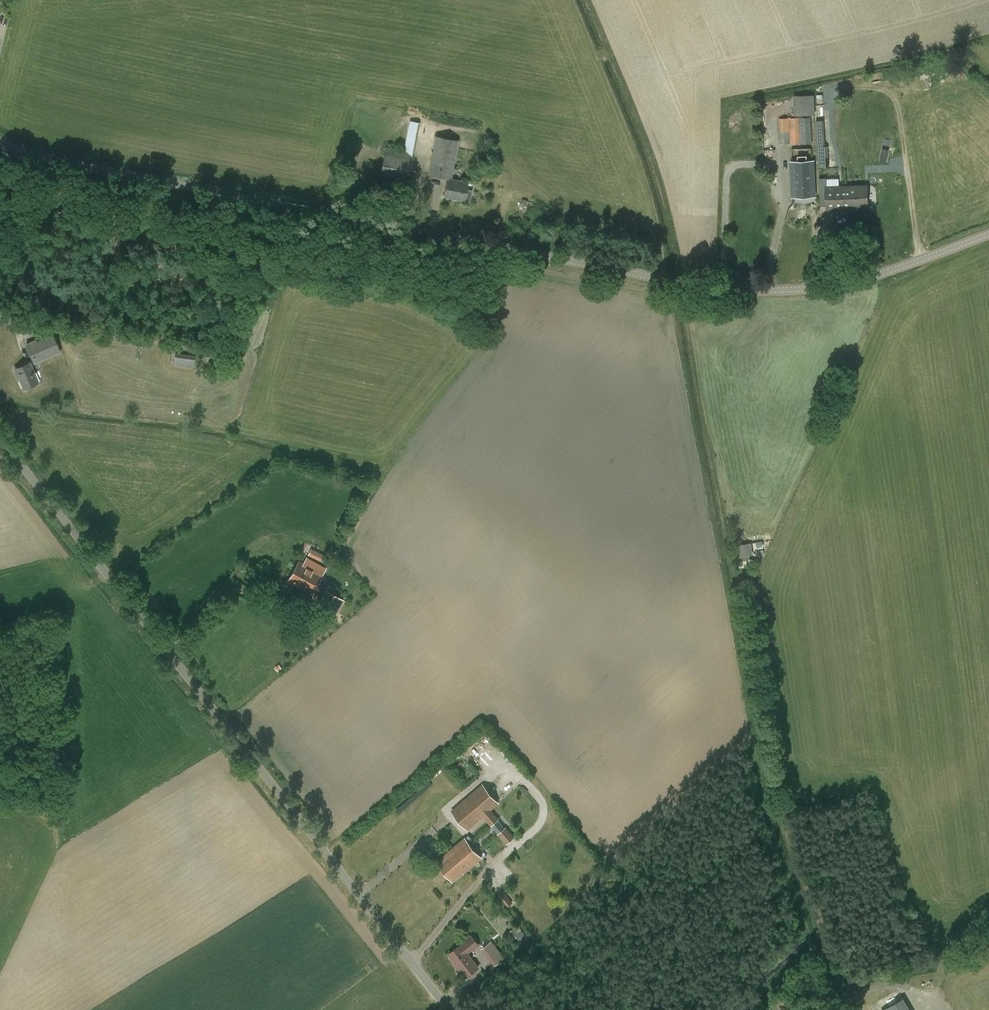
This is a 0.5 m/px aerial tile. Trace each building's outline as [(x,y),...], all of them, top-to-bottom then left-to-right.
[(814,93),(793,94),(794,115),(815,114),(814,93)] [(810,115),(779,117),(780,144),(812,142),(810,115)] [(410,120),(404,150),(385,146),(380,175),(409,181),(420,122),(410,120)] [(452,179),(459,140),(436,134),(428,174),(452,179)] [(827,146),(817,147),(818,167),(828,167),(827,146)] [(793,196),(813,195),(812,162),(792,163),(793,196)] [(472,189),(466,188),(467,182),(446,178),(444,196),(470,202),(472,189)] [(826,208),(867,207),(866,186),(825,187),(826,208)] [(229,344),(238,347),(243,333),(234,330),(229,344)] [(26,345),(34,363),(60,352),(52,334),(26,345)] [(193,367),(194,357),(191,356),(190,355),(176,353),(174,365),(193,367)] [(15,369),(24,389),(38,383),(30,363),(15,369)] [(311,594),(323,576),(327,569),(306,557),(302,564),(298,562),(287,581),(311,594)] [(331,615),(335,618),(344,601),(332,594),(326,591),(320,601),(317,607),(319,608),(331,615)] [(498,818),(491,809),(498,803),(483,784),(452,810),(468,829),(483,816),(491,825),(498,818)] [(506,827),(499,834),(506,843),(514,836),(506,827)] [(465,839),(448,854),(464,872),(481,858),(465,839)] [(464,872),(448,854),(447,855),(447,856),(438,863),(453,880),(463,871),(464,872)] [(517,938),(524,933),(517,925),(511,931),(517,938)] [(478,968),(467,953),(473,949),(478,946),(471,937),(466,940),(467,941),(449,955),(457,965),(456,966),(465,978),(478,968)] [(504,957),(495,946),(486,954),(494,964),(504,957)] [(903,998),(882,1009),(910,1009),(903,998)]
